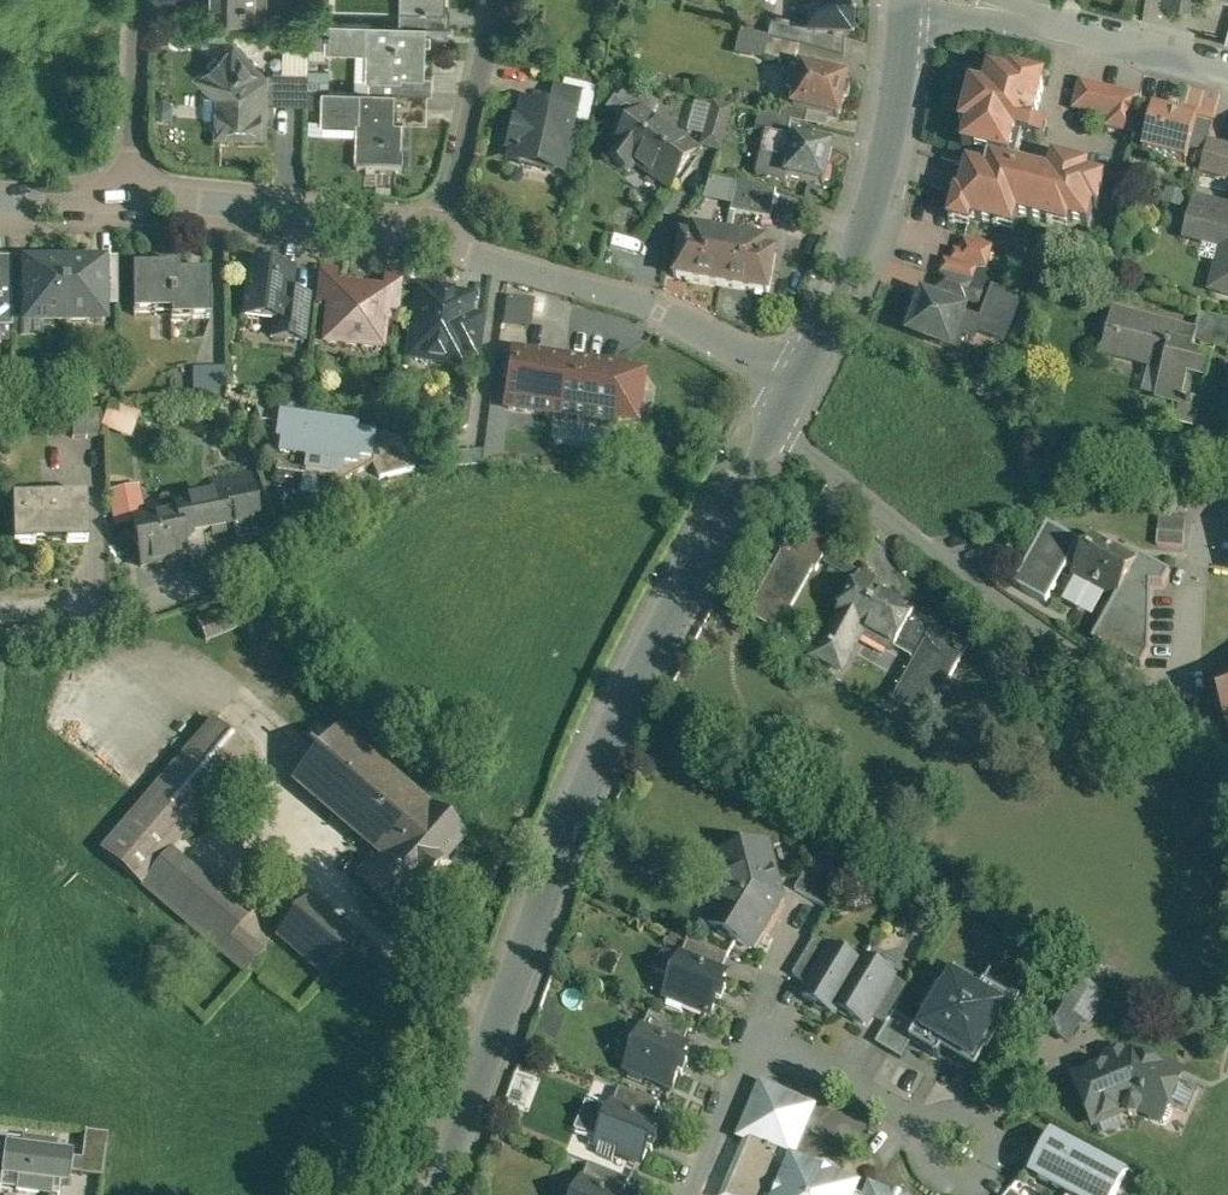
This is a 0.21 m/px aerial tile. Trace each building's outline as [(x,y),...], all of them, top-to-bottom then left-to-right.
[(215,3),(233,4),(233,17),(269,18),(270,5),(267,5),(267,0),(215,0),(215,3)] [(403,23),(428,24),(451,25),(451,8),(446,8),(447,0),(404,0),(403,23)] [(812,2),(805,1),(804,17),(812,17),(812,31),(812,34),(845,35),(851,35),(852,31),(856,31),(856,17),(852,17),(853,0),(812,0),(812,2)] [(403,23),(312,21),(311,45),(372,47),(371,78),(426,80),(426,75),(428,24),(403,23)] [(845,35),(812,34),(812,31),(805,31),(773,23),(769,38),(800,44),(800,45),(845,57),(845,35)] [(800,44),(769,38),(765,56),(796,63),(800,45),(800,44)] [(266,77),(235,44),(202,75),(226,101),(226,109),(219,117),(218,141),(263,143),(265,94),(275,95),(275,77),(266,77)] [(821,65),(819,71),(804,68),(803,71),(794,69),(789,92),(798,94),(795,107),(795,108),(810,112),(839,119),(844,100),(849,97),(851,89),(848,83),(849,79),(840,77),(842,70),(821,65)] [(311,69),(276,68),(275,95),(275,102),(310,103),(311,69)] [(1010,80),(989,74),(984,92),(978,91),(961,149),(1007,162),(1008,162),(1016,137),(1031,141),(1043,136),(1044,130),(1031,126),(1043,83),(1012,74),(1010,80)] [(426,80),(371,78),(370,90),(392,91),(430,92),(433,92),(433,75),(426,75),(426,80)] [(1141,96),(1080,80),(1072,109),(1108,118),(1106,126),(1131,133),(1141,96)] [(597,89),(567,82),(565,91),(559,90),(556,106),(562,107),(559,117),(572,120),(590,123),(597,89)] [(370,90),(324,89),(323,122),(324,122),(324,117),(358,119),(356,170),(402,172),(404,119),(397,119),(397,108),(391,107),(392,91),(370,90)] [(430,92),(392,91),(391,107),(397,108),(429,109),(430,92)] [(1185,107),(1166,102),(1164,110),(1155,108),(1144,150),(1185,161),(1197,119),(1183,115),(1185,107)] [(733,108),(716,103),(705,145),(722,150),(733,108)] [(795,107),(784,105),(781,117),(793,120),(807,123),(810,112),(795,108),(795,107)] [(559,117),(525,109),(521,127),(518,126),(514,146),(517,146),(514,159),(561,169),(564,157),(567,158),(571,138),(568,138),(572,120),(559,117)] [(781,117),(760,112),(756,130),(767,133),(783,136),(783,134),(789,136),(793,120),(781,117)] [(701,152),(643,113),(617,151),(620,153),(614,160),(633,173),(638,165),(674,190),(701,152)] [(789,136),(783,134),(783,136),(767,133),(757,176),(788,183),(789,177),(825,185),(826,182),(830,178),(832,172),(829,167),(834,146),(789,136)] [(1209,140),(1202,170),(1227,176),(1227,145),(1209,140)] [(1126,151),(1099,145),(1096,158),(1123,164),(1126,151)] [(983,155),(980,167),(964,163),(950,215),(990,225),(992,219),(1012,224),(1014,216),(1044,223),(1046,215),(1082,223),(1086,205),(1093,207),(1101,178),(1085,173),(1087,167),(1058,160),(1047,165),(1044,180),(1005,170),(1007,162),(983,155)] [(776,190),(737,183),(732,211),(771,218),(776,190)] [(1196,194),(1185,234),(1227,245),(1216,288),(1227,291),(1227,202),(1196,194)] [(732,237),(696,231),(695,239),(683,237),(676,277),(723,285),(732,237)] [(767,243),(732,237),(723,285),(770,293),(777,252),(766,250),(767,243)] [(963,241),(960,253),(953,251),(950,261),(945,259),(939,276),(968,286),(977,267),(987,267),(992,249),(963,241)] [(118,260),(102,260),(103,265),(104,265),(105,306),(118,306),(118,260)] [(0,261),(0,308),(12,307),(12,261),(0,261)] [(28,267),(27,261),(12,261),(12,307),(27,307),(26,267),(28,267)] [(105,306),(104,265),(103,265),(79,266),(79,269),(65,270),(66,323),(90,322),(90,313),(105,313),(105,306)] [(65,270),(50,270),(50,266),(28,267),(26,267),(27,307),(27,314),(41,313),(41,323),(66,323),(65,270)] [(181,266),(165,266),(165,269),(133,269),(134,315),(171,315),(171,320),(210,320),(210,274),(181,274),(181,266)] [(293,272),(250,267),(244,318),(276,321),(287,323),(290,296),(293,272)] [(338,274),(321,272),(317,304),(331,306),(333,287),(336,287),(338,274)] [(968,286),(939,276),(935,289),(964,299),(965,295),(968,286)] [(404,280),(388,278),(386,292),(388,293),(385,321),(399,323),(404,280)] [(981,317),(925,296),(917,315),(915,315),(912,316),(910,317),(908,319),(907,322),(908,325),(909,327),(912,329),(911,332),(952,347),(958,330),(975,337),(979,329),(1005,339),(1022,296),(993,285),(981,317)] [(984,291),(968,286),(965,295),(981,300),(984,291)] [(336,287),(333,287),(331,306),(327,341),(382,348),(385,321),(388,293),(386,292),(336,287)] [(448,294),(423,290),(423,294),(419,294),(411,348),(439,352),(438,361),(462,364),(463,357),(469,316),(472,297),(457,295),(457,298),(447,296),(448,294)] [(309,298),(290,296),(287,323),(276,321),(274,338),(305,341),(309,298)] [(505,324),(533,325),(534,298),(505,297),(505,324)] [(1197,334),(1159,325),(1161,319),(1115,308),(1108,334),(1119,337),(1115,354),(1151,363),(1149,369),(1166,373),(1160,398),(1203,408),(1213,366),(1193,361),(1198,342),(1200,335),(1197,334)] [(1202,314),(1197,334),(1200,335),(1198,342),(1227,349),(1227,321),(1202,314)] [(483,318),(469,316),(463,357),(478,359),(483,318)] [(567,358),(515,351),(507,408),(558,415),(557,420),(559,420),(567,358)] [(622,366),(567,358),(559,420),(561,420),(561,419),(593,424),(593,420),(614,423),(615,417),(627,419),(635,417),(636,416),(640,409),(640,408),(643,387),(643,386),(641,378),(641,377),(634,373),(622,371),(622,366)] [(228,370),(194,370),(195,403),(228,404),(228,370)] [(102,426),(133,438),(143,413),(112,401),(102,426)] [(472,403),(458,401),(456,416),(442,413),(440,428),(460,431),(468,425),(472,403)] [(280,405),(256,405),(262,424),(280,420),(291,421),(293,407),(280,405)] [(100,411),(74,412),(75,439),(101,437),(100,411)] [(291,421),(280,420),(262,424),(261,425),(276,473),(342,482),(373,465),(374,465),(378,435),(379,434),(291,421)] [(400,438),(378,435),(374,465),(373,465),(381,478),(415,469),(400,438)] [(251,475),(212,483),(216,482),(218,495),(222,495),(228,527),(260,521),(251,475)] [(88,495),(14,498),(16,544),(89,541),(88,495)] [(218,495),(167,505),(169,516),(133,523),(142,566),(188,557),(181,525),(192,523),(193,532),(194,531),(194,533),(228,527),(222,495),(218,495)] [(840,530),(812,514),(789,554),(789,555),(813,568),(817,571),(840,530)] [(1159,518),(1158,545),(1184,546),(1185,518),(1159,518)] [(1136,561),(1093,538),(1089,546),(1048,523),(1015,584),(1047,602),(1068,565),(1076,569),(1073,573),(1076,575),(1078,570),(1095,580),(1092,584),(1116,597),(1117,598),(1137,562),(1136,561)] [(789,554),(785,552),(757,602),(767,607),(760,620),(779,630),(813,568),(789,555),(789,554)] [(1137,562),(1117,598),(1116,597),(1093,639),(1142,666),(1150,652),(1152,584),(1164,584),(1171,572),(1147,558),(1141,568),(1136,565),(1138,562),(1136,561),(1137,562)] [(861,573),(838,617),(840,618),(826,642),(822,640),(813,657),(820,661),(820,659),(840,670),(863,630),(896,648),(914,614),(915,612),(883,594),(887,587),(861,573)] [(234,604),(198,619),(207,639),(243,625),(234,604)] [(936,626),(914,614),(896,648),(917,660),(894,702),(928,720),(951,677),(969,646),(935,627),(936,626)] [(214,720),(103,850),(142,883),(252,755),(214,720)] [(465,839),(338,730),(294,781),(379,855),(358,879),(399,914),(465,839)] [(758,843),(749,846),(746,849),(721,856),(730,890),(710,924),(718,929),(719,933),(727,938),(731,937),(751,948),(781,898),(767,844),(761,846),(758,843)] [(851,878),(816,857),(796,890),(831,911),(851,878)] [(238,930),(176,877),(158,897),(220,951),(238,930)] [(357,939),(309,898),(278,934),(326,976),(357,939)] [(832,948),(816,938),(793,975),(810,985),(832,948)] [(729,956),(689,940),(682,957),(722,973),(729,956)] [(860,965),(832,948),(810,985),(804,996),(833,1013),(837,1007),(865,1024),(871,1013),(894,976),(864,959),(860,965)] [(722,973),(682,957),(682,958),(665,951),(663,954),(664,954),(657,971),(674,978),(667,995),(671,997),(667,1006),(682,1012),(686,1003),(712,1013),(727,975),(722,973)] [(894,976),(871,1013),(888,1023),(894,1013),(910,986),(894,976)] [(1068,976),(1039,1023),(1069,1041),(1094,999),(1065,982),(1069,977),(1068,976)] [(919,1027),(910,1042),(911,1043),(938,1059),(942,1052),(976,1073),(986,1056),(989,1058),(1006,1029),(1003,1027),(1013,1010),(1000,1002),(1003,996),(985,985),(981,991),(964,981),(961,986),(947,978),(941,989),(939,988),(921,1017),(923,1019),(919,1027)] [(691,1029),(651,1012),(644,1030),(684,1046),(691,1029)] [(910,1042),(919,1027),(894,1013),(888,1023),(876,1044),(902,1059),(911,1043),(910,1042)] [(684,1046),(644,1030),(629,1068),(632,1070),(629,1079),(644,1085),(648,1076),(673,1086),(688,1048),(684,1046)] [(1134,1055),(1076,1079),(1094,1124),(1125,1111),(1130,1116),(1137,1116),(1142,1111),(1149,1114),(1149,1118),(1151,1121),(1162,1125),(1166,1125),(1168,1123),(1173,1113),(1172,1110),(1170,1107),(1183,1076),(1134,1055)] [(518,1104),(529,1107),(537,1078),(518,1073),(514,1088),(522,1090),(518,1104)] [(660,1104),(620,1088),(613,1106),(653,1122),(660,1104)] [(812,1108),(778,1093),(776,1098),(771,1096),(769,1100),(764,1098),(762,1103),(757,1101),(743,1136),(751,1139),(783,1153),(792,1156),(812,1108)] [(653,1122),(613,1106),(598,1144),(602,1146),(598,1155),(614,1161),(617,1152),(643,1162),(658,1124),(653,1122)] [(109,1134),(86,1131),(80,1174),(103,1177),(109,1134)] [(59,1143),(23,1138),(22,1149),(5,1147),(1,1176),(18,1178),(17,1188),(52,1193),(54,1182),(69,1184),(73,1156),(57,1154),(59,1143)] [(751,1139),(744,1155),(741,1156),(739,1158),(737,1160),(736,1163),(735,1165),(735,1167),(736,1169),(737,1172),(727,1194),(781,1194),(791,1171),(778,1166),(783,1153),(751,1139)] [(1059,1140),(1039,1178),(1069,1194),(1117,1194),(1127,1177),(1059,1140)] [(590,1164),(583,1182),(616,1194),(624,1194),(630,1180),(590,1164)] [(806,1165),(798,1165),(796,1168),(793,1167),(781,1194),(854,1194),(855,1192),(852,1191),(853,1188),(848,1182),(840,1177),(833,1172),(822,1168),(806,1165)] [(577,1194),(616,1194),(583,1182),(577,1194)]
